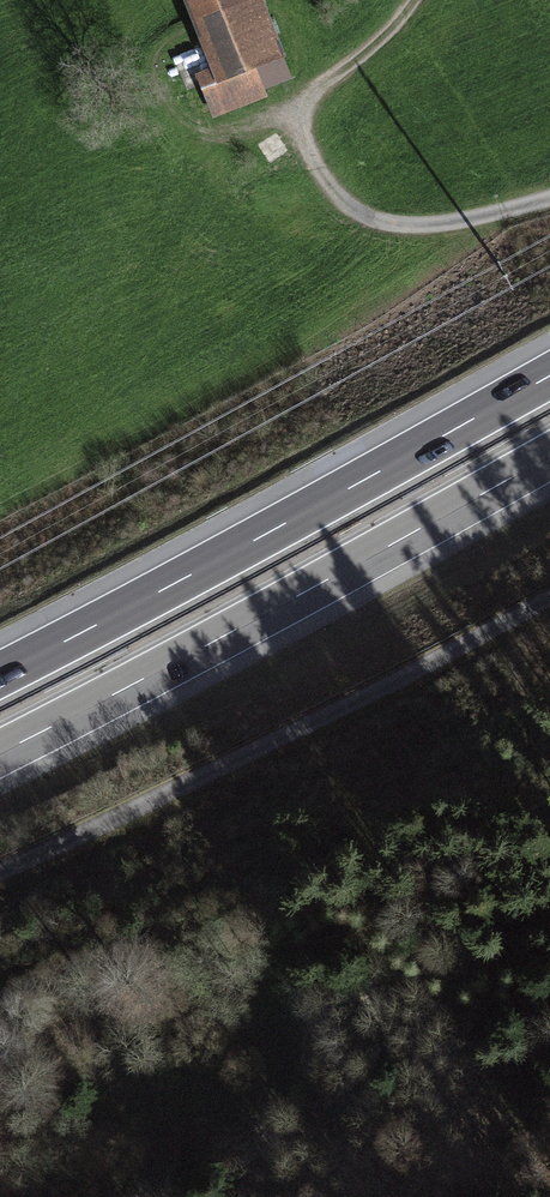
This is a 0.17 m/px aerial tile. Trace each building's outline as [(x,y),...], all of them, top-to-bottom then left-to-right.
[(190,2),(214,69),(198,75),(216,125),(273,104),(270,94),(296,85),(264,0),(194,0),(190,2)]
